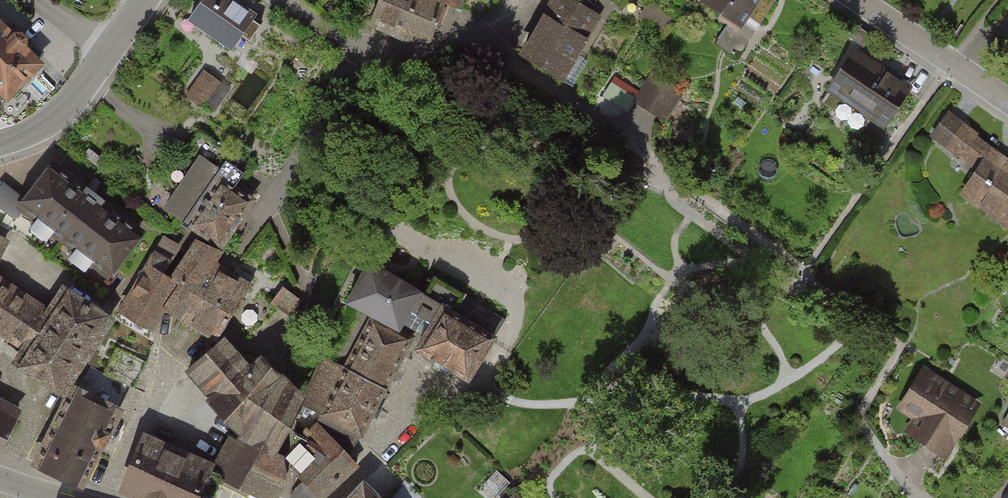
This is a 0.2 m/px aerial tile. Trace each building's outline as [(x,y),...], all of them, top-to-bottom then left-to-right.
[(232,47),(241,35),(249,40),(260,24),(252,19),(257,11),(241,0),(203,0),(190,18),(232,47)] [(444,0),(379,0),(371,19),(407,34),(430,33),(444,0)] [(562,80),(598,17),(578,2),(579,0),(552,0),(554,2),(523,56),(562,80)] [(761,0),(702,0),(700,3),(740,31),(761,0)] [(41,64),(0,21),(0,91),(6,97),(41,64)] [(827,87),(886,126),(910,91),(850,52),(827,87)] [(657,63),(633,99),(665,120),(688,84),(657,63)] [(203,103),(219,80),(204,69),(187,92),(203,103)] [(989,151),(947,118),(930,140),(970,172),(955,197),(1002,226),(1007,216),(1007,170),(985,156),(989,151)] [(221,245),(252,199),(237,189),(241,184),(236,180),(246,165),(199,133),(187,150),(200,158),(166,207),(221,245)] [(111,274),(144,230),(50,160),(24,194),(4,179),(0,184),(0,204),(16,216),(22,208),(111,274)] [(116,317),(150,336),(153,322),(179,282),(162,273),(179,245),(165,237),(116,317)] [(182,281),(165,307),(179,316),(210,265),(219,252),(198,240),(174,277),(182,281)] [(374,314),(398,329),(408,310),(420,292),(369,262),(348,302),(374,314)] [(210,265),(179,316),(210,337),(218,334),(253,276),(236,266),(229,277),(210,265)] [(434,277),(423,294),(493,337),(505,319),(434,277)] [(68,383),(108,324),(61,294),(49,310),(0,278),(0,331),(25,348),(21,352),(68,383)] [(269,304),(291,317),(300,300),(278,288),(269,304)] [(490,342),(493,337),(423,294),(420,292),(408,310),(433,323),(419,346),(468,376),(490,342)] [(346,368),(385,388),(412,337),(398,329),(374,314),(346,368)] [(190,367),(215,395),(248,366),(224,338),(190,367)] [(117,347),(104,373),(128,385),(134,388),(147,362),(117,347)] [(282,424),(298,394),(262,354),(248,366),(215,395),(245,427),(281,445),(282,424)] [(349,451),(385,388),(346,368),(324,357),(304,404),(322,412),(318,424),(329,438),(349,451)] [(36,464),(82,486),(117,413),(114,411),(128,385),(104,373),(90,366),(75,392),(72,391),(36,464)] [(981,404),(923,367),(896,408),(914,419),(905,433),(946,459),(981,404)] [(17,413),(0,404),(0,445),(17,413)] [(1000,424),(1007,429),(1007,409),(1000,424)] [(357,465),(329,438),(318,424),(311,431),(307,428),(301,435),(294,430),(292,471),(303,480),(290,495),(293,497),(318,497),(357,465)] [(269,497),(274,497),(282,481),(281,445),(245,427),(221,473),(269,497)] [(148,497),(211,497),(221,474),(144,439),(124,488),(148,497)] [(363,484),(349,497),(378,497),(363,484)]
